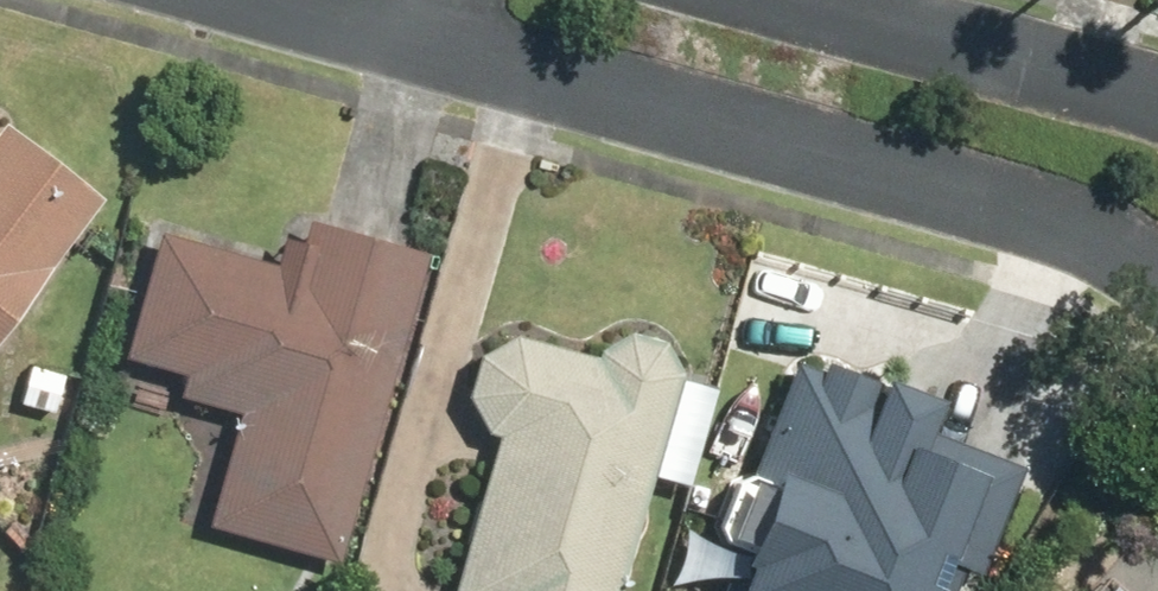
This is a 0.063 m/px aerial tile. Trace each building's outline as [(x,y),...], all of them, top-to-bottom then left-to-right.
[(97,205),(0,133),(0,336),(97,205)] [(291,274),(150,238),(116,367),(179,384),(173,408),(228,422),(200,528),(338,564),(420,255),(304,225),(291,274)] [(542,353),(538,349),(533,347),(528,345),(524,343),(519,343),(514,343),(510,343),(504,343),(500,345),(494,346),(490,348),(485,350),(481,353),(477,355),(474,358),(471,363),(468,367),(465,370),(462,376),(461,381),(461,384),(459,390),(459,395),(459,400),(460,405),(462,409),(463,414),(464,418),(467,423),(470,427),(474,430),(477,434),(481,437),(485,439),(489,443),(452,590),(611,590),(639,481),(687,493),(713,393),(672,383),(672,380),(672,376),(672,373),(671,369),(671,366),(670,362),(668,360),(665,357),(664,353),(661,352),(660,348),(657,346),(654,344),(652,343),(649,341),(646,339),(642,339),(639,337),(636,337),(632,337),(629,337),(625,337),(622,337),(618,337),(615,338),(612,340),(610,340),(607,342),(604,343),(601,347),(598,348),(595,350),(594,354),(591,355),(589,362),(542,353)] [(70,366),(24,356),(11,414),(59,424),(70,366)] [(721,590),(958,590),(964,574),(985,581),(1022,466),(927,434),(938,403),(795,358),(756,476),(753,476),(749,478),(746,478),(743,480),(740,480),(738,481),(735,483),(732,485),(730,486),(728,488),(725,490),(723,493),(722,495),(719,498),(717,500),(717,504),(716,507),(714,509),(714,512),(714,516),(714,519),(714,521),(714,525),(714,528),(715,532),(715,534),(717,537),(718,541),(719,542),(722,546),(724,548),(726,550),(728,551),(730,553),(733,555),(721,590)] [(1096,578),(1084,590),(1110,590),(1096,578)]
